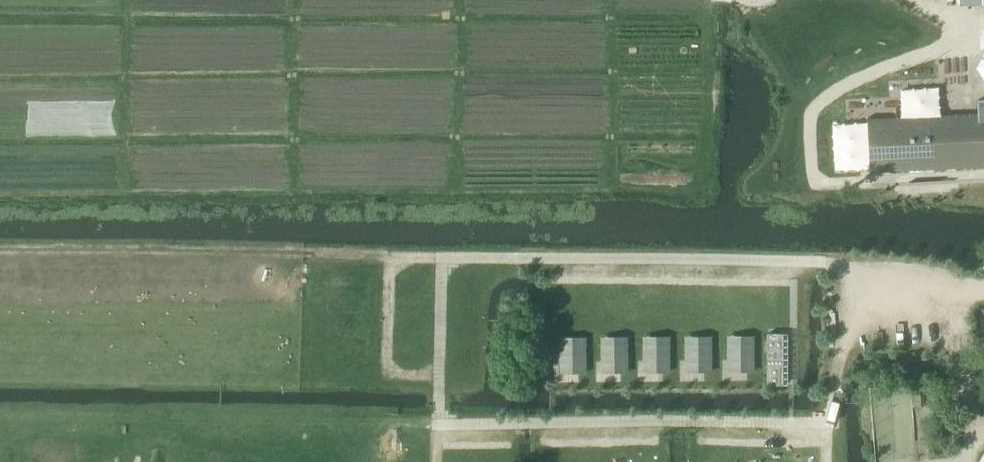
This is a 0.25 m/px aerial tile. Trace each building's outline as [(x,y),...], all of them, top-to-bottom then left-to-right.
[(983,94),(983,53),(967,62),(967,84),(983,94)] [(871,171),(983,167),(983,115),(923,117),(890,119),(869,120),(871,166),(871,171)]
